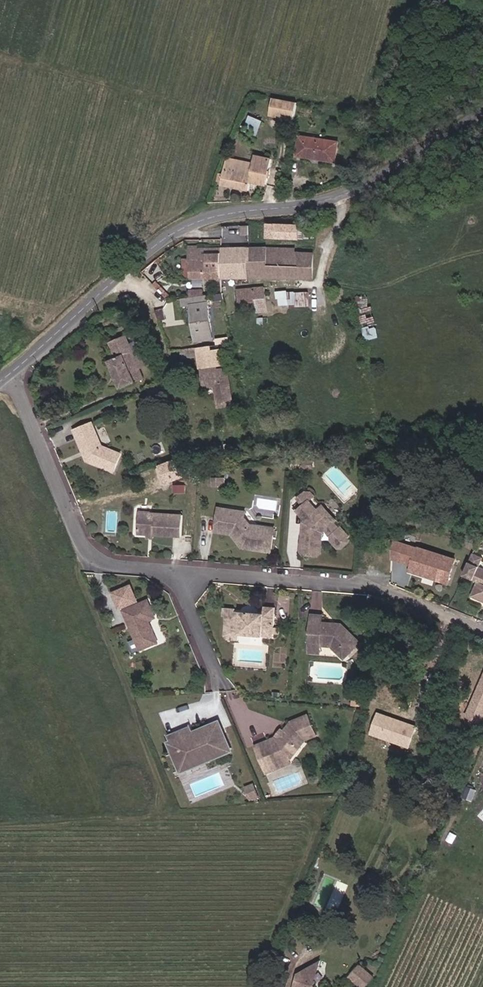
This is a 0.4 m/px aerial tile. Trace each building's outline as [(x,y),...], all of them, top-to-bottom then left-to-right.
[(292,100),(277,97),(273,114),(288,117),(292,100)] [(300,102),(292,100),(288,117),(297,119),(300,102)] [(257,135),(262,122),(252,118),(246,131),(257,135)] [(306,138),(302,158),(340,165),(344,145),(306,138)] [(273,161),(258,157),(256,165),(267,167),(268,163),(272,164),(273,161)] [(252,186),(266,189),(272,164),(268,163),(267,167),(256,165),(228,159),(225,174),(221,174),(219,181),(223,182),(222,185),(250,191),(252,186)] [(248,227),(223,227),(223,245),(248,245),(248,227)] [(298,242),(298,229),(266,229),(266,242),(298,242)] [(221,280),(221,251),(196,251),(196,255),(188,255),(188,261),(188,280),(221,280)] [(247,280),(247,251),(221,251),(221,280),(247,280)] [(247,251),(247,280),(314,280),(314,254),(309,254),(309,256),(268,256),(268,251),(247,251)] [(249,290),(251,305),(253,316),(267,314),(263,289),(249,290)] [(251,305),(249,290),(238,292),(240,306),(251,305)] [(287,292),(287,290),(276,291),(276,309),(309,306),(308,292),(287,292)] [(204,324),(212,323),(208,296),(202,297),(188,299),(181,299),(182,308),(191,307),(195,336),(205,334),(204,324)] [(129,299),(119,303),(122,309),(132,305),(129,299)] [(253,316),(251,305),(240,306),(241,317),(253,316)] [(204,324),(205,334),(213,333),(212,323),(204,324)] [(151,370),(145,355),(135,359),(128,341),(119,345),(125,359),(119,362),(110,365),(121,393),(137,387),(137,385),(144,382),(141,373),(151,370)] [(119,345),(113,347),(119,362),(125,359),(119,345)] [(197,348),(188,349),(189,358),(196,358),(197,368),(199,369),(205,368),(205,373),(201,374),(202,389),(213,388),(216,408),(231,406),(227,371),(215,371),(215,367),(220,367),(219,352),(224,351),(224,346),(197,348)] [(181,359),(189,358),(188,349),(183,349),(182,349),(180,350),(181,359)] [(122,458),(103,450),(95,427),(76,435),(89,466),(115,477),(122,458)] [(225,446),(223,435),(206,439),(208,449),(225,446)] [(307,506),(312,502),(317,497),(313,493),(308,493),(301,500),(307,506)] [(342,531),(336,524),(339,522),(326,508),(321,512),(312,502),(307,506),(300,513),(308,521),(306,523),(310,529),(305,533),(304,553),(307,556),(320,557),(324,554),(325,534),(328,531),(334,538),(334,541),(340,549),(344,550),(352,543),(352,540),(344,530),(342,531)] [(239,519),(233,512),(220,510),(217,534),(234,537),(237,543),(247,543),(250,552),(273,555),(276,531),(253,527),(247,520),(239,519)] [(239,519),(247,520),(248,514),(233,512),(239,519)] [(139,537),(149,537),(156,538),(182,540),(184,517),(140,514),(139,537)] [(54,526),(48,529),(51,536),(57,533),(54,526)] [(247,543),(237,543),(243,551),(250,552),(247,543)] [(459,560),(420,546),(412,574),(452,585),(459,560)] [(474,563),(467,576),(482,583),(475,598),(482,602),(482,567),(474,563)] [(278,605),(280,590),(266,588),(265,604),(278,605)] [(150,626),(155,624),(147,603),(123,612),(140,654),(158,646),(150,626)] [(236,613),(224,613),(224,621),(229,621),(229,626),(226,626),(226,641),(229,644),(240,645),(240,639),(274,641),(275,611),(265,610),(264,617),(235,616),(236,613)] [(312,618),(310,648),(321,649),(331,650),(345,663),(360,647),(341,628),(322,627),(322,618),(312,618)] [(321,649),(310,648),(310,657),(320,657),(321,649)] [(467,715),(482,722),(482,718),(482,677),(467,715)] [(419,724),(380,711),(372,734),(412,747),(419,724)] [(271,750),(268,743),(254,749),(262,768),(275,763),(281,766),(292,762),(308,742),(318,737),(309,717),(292,724),(284,735),(275,748),(271,750)] [(197,743),(221,733),(218,727),(195,737),(197,743)] [(188,750),(174,756),(182,773),(229,754),(221,733),(197,743),(195,737),(192,730),(182,735),(188,750)] [(275,748),(284,735),(281,731),(275,740),(268,743),(271,750),(275,748)] [(188,750),(182,735),(168,741),(174,756),(188,750)] [(275,763),(262,768),(266,777),(293,765),(292,762),(281,766),(275,763)] [(303,976),(298,986),(316,986),(317,984),(311,972),(303,976)] [(348,985),(350,986),(369,986),(371,985),(357,974),(348,985)]
